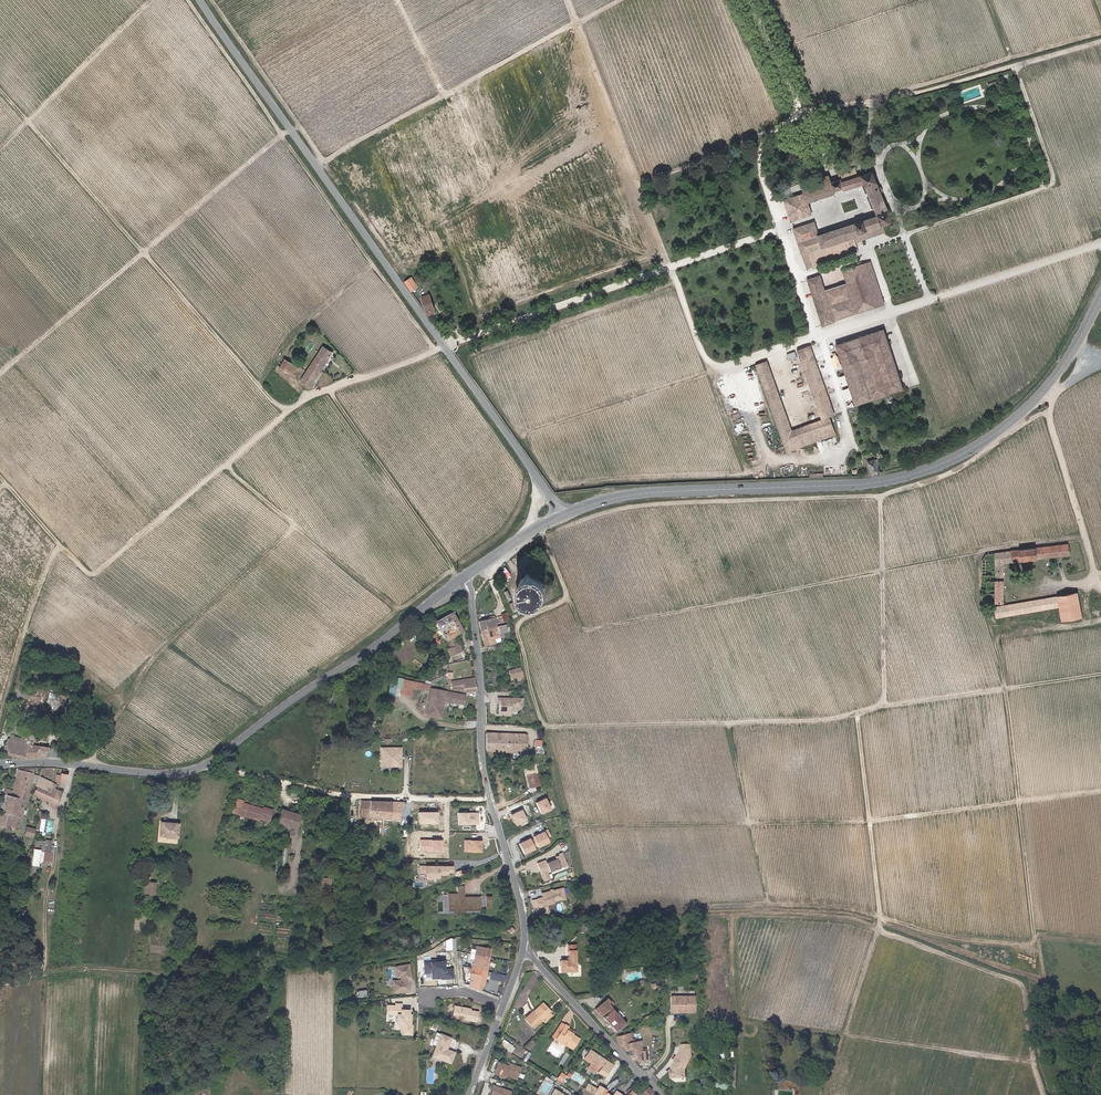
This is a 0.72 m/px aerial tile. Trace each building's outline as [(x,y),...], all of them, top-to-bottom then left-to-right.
[(855,243),(897,228),(894,219),(892,220),(881,193),(878,187),(872,171),(858,176),(855,167),(838,173),(840,179),(831,182),(831,184),(783,200),(790,221),(812,214),(807,201),(835,193),(834,191),(843,188),(843,190),(864,184),(877,215),(818,235),(814,222),(793,229),(806,269),(858,252),(855,243)] [(839,271),(851,303),(868,296),(856,265),(839,271)] [(865,310),(867,309),(863,301),(834,313),(833,311),(831,312),(817,274),(809,276),(804,278),(821,325),(826,323),(827,325),(835,322),(865,310)] [(411,278),(405,283),(411,292),(418,287),(411,278)] [(428,314),(429,316),(434,314),(433,310),(434,309),(428,294),(421,297),(428,314)] [(884,329),(836,345),(856,405),(904,389),(884,329)] [(787,453),(795,450),(836,436),(830,417),(835,415),(810,345),(797,349),(821,420),(792,430),(767,360),(756,364),(787,453)] [(301,381),(310,387),(332,353),(323,347),(301,381)] [(282,358),(277,365),(282,368),(290,374),(295,366),(282,358)] [(288,377),(290,374),(282,368),(279,372),(288,377)] [(727,415),(731,423),(739,420),(735,411),(727,415)] [(867,463),(872,475),(880,472),(876,461),(874,455),(871,448),(868,449),(873,460),(867,463)] [(1070,556),(1068,545),(1054,546),(1054,545),(1052,545),(1052,547),(1034,549),(1036,560),(1070,556)] [(1021,550),(1022,562),(1036,560),(1034,549),(1021,550)] [(1021,550),(987,554),(982,560),(982,576),(985,576),(984,583),(987,584),(987,590),(982,590),(982,601),(989,602),(988,603),(1002,604),(1004,564),(1022,562),(1021,550)] [(532,583),(530,583),(529,583),(527,584),(525,585),(524,587),(524,589),(524,590),(525,592),(526,594),(527,595),(529,596),(531,596),(533,595),(535,594),(536,593),(537,591),(537,589),(536,587),(535,585),(534,584),(532,583)] [(1084,600),(1098,597),(1097,593),(1095,594),(1095,591),(1083,593),(1084,600)] [(1063,621),(1082,617),(1082,615),(1077,593),(995,608),(997,618),(1048,609),(1056,608),(1057,614),(1062,613),(1063,621)] [(499,621),(500,624),(509,620),(506,613),(501,614),(503,619),(499,621)] [(446,649),(449,656),(463,651),(454,636),(462,631),(452,614),(436,623),(449,647),(446,649)] [(491,627),(497,626),(495,618),(479,621),(479,624),(481,630),(491,627)] [(481,630),(484,645),(500,641),(500,640),(499,637),(500,637),(499,633),(506,631),(505,624),(497,626),(491,627),(481,630)] [(519,652),(511,654),(513,661),(514,661),(514,663),(518,662),(518,660),(521,659),(519,652)] [(510,677),(516,675),(514,669),(508,671),(510,677)] [(457,680),(458,688),(463,687),(464,692),(476,690),(474,678),(457,680)] [(403,680),(400,693),(411,695),(412,687),(423,690),(424,684),(403,680)] [(464,705),(465,695),(459,694),(431,689),(426,714),(441,717),(443,701),(464,705)] [(52,693),(49,704),(60,707),(63,696),(52,693)] [(522,699),(497,698),(497,703),(500,703),(499,714),(510,714),(510,709),(513,709),(518,709),(522,706),(522,699)] [(486,733),(486,751),(525,753),(526,735),(525,734),(486,733)] [(31,741),(27,741),(11,736),(9,740),(30,746),(31,741)] [(2,753),(25,759),(44,757),(48,748),(30,746),(9,740),(7,739),(2,753)] [(401,766),(400,748),(380,748),(380,755),(386,755),(386,767),(401,766)] [(525,766),(530,786),(539,785),(535,764),(525,766)] [(30,783),(31,783),(35,767),(29,768),(25,768),(24,771),(18,770),(16,778),(30,783)] [(60,774),(56,774),(56,780),(59,781),(66,782),(68,774),(60,773),(60,774)] [(49,791),(51,787),(51,786),(52,783),(38,776),(34,785),(37,786),(48,791),(49,791)] [(12,796),(17,797),(19,788),(29,791),(31,783),(30,783),(16,778),(15,785),(14,791),(12,796)] [(48,791),(37,786),(33,794),(57,804),(62,792),(51,787),(49,791),(48,791)] [(21,798),(26,799),(29,791),(19,788),(17,797),(21,798)] [(5,814),(8,815),(13,815),(16,805),(17,797),(12,796),(7,795),(5,814)] [(532,800),(537,813),(548,808),(543,796),(532,800)] [(21,798),(17,797),(16,805),(13,815),(8,815),(7,818),(6,823),(5,825),(10,826),(11,824),(17,826),(19,826),(20,825),(26,799),(21,798)] [(232,812),(240,815),(243,803),(244,801),(243,801),(236,799),(232,812)] [(361,800),(360,816),(398,819),(400,802),(361,800)] [(427,811),(428,803),(412,802),(411,810),(427,811)] [(240,815),(245,816),(249,805),(243,803),(240,815)] [(249,805),(245,816),(259,821),(260,819),(269,822),(273,810),(263,807),(262,809),(249,805)] [(281,810),(277,823),(296,829),(300,816),(281,810)] [(417,811),(416,821),(438,822),(438,811),(417,811)] [(455,811),(454,823),(479,824),(479,811),(455,811)] [(161,823),(160,835),(176,836),(178,824),(161,823)] [(34,829),(27,827),(25,835),(32,837),(34,829)] [(519,843),(524,854),(534,849),(533,847),(537,845),(538,847),(548,842),(543,831),(533,836),(534,838),(530,840),(529,838),(519,843)] [(463,838),(463,851),(482,851),(482,839),(463,838)] [(51,841),(37,840),(36,845),(43,845),(42,852),(41,852),(40,863),(51,864),(53,846),(50,846),(49,861),(44,861),(46,845),(50,845),(51,841)] [(556,862),(563,859),(559,851),(556,852),(557,854),(554,855),(555,858),(545,862),(544,859),(536,863),(543,881),(549,878),(546,871),(558,866),(556,862)] [(453,865),(417,864),(417,876),(443,877),(443,871),(453,871),(453,865)] [(318,892),(329,894),(330,879),(319,878),(318,892)] [(153,894),(154,883),(146,883),(145,893),(153,894)] [(553,901),(554,903),(566,900),(563,888),(560,889),(562,894),(559,900),(553,901)] [(562,894),(560,889),(541,893),(542,898),(537,899),(539,907),(554,903),(553,901),(559,900),(562,894)] [(457,893),(448,893),(448,909),(480,909),(480,897),(464,897),(457,897),(457,893)] [(226,901),(225,908),(237,909),(237,902),(244,903),(245,897),(222,894),(221,900),(226,901)] [(469,986),(479,990),(480,983),(484,984),(491,948),(476,946),(475,950),(471,950),(469,959),(474,960),(469,986)] [(560,960),(561,971),(576,971),(575,950),(568,950),(569,960),(560,960)] [(441,979),(453,978),(452,968),(444,969),(443,961),(424,963),(425,973),(431,973),(431,979),(441,978),(441,979)] [(394,992),(409,991),(408,980),(411,979),(409,965),(396,967),(397,977),(401,976),(401,980),(395,981),(395,987),(393,987),(394,992)] [(677,998),(677,997),(670,997),(671,1013),(680,1013),(680,1010),(684,1010),(684,1012),(694,1012),(694,996),(685,996),(685,998),(677,998)] [(611,1002),(610,1001),(607,998),(596,1008),(604,1017),(603,1018),(616,1031),(625,1023),(611,1008),(608,1005),(611,1002)] [(542,1003),(535,1009),(536,1010),(540,1006),(548,1014),(550,1012),(542,1003)] [(411,1025),(411,1015),(408,1015),(409,1010),(401,1010),(401,1004),(396,1004),(395,1006),(387,1006),(387,1014),(397,1015),(397,1022),(400,1022),(400,1029),(403,1029),(403,1034),(412,1035),(412,1025),(411,1025)] [(454,1006),(452,1017),(476,1021),(477,1012),(469,1010),(470,1009),(454,1006)] [(536,1010),(535,1009),(525,1019),(533,1027),(548,1014),(540,1006),(536,1010)] [(427,1019),(424,1027),(435,1031),(438,1023),(427,1019)] [(551,1037),(555,1039),(564,1025),(561,1022),(551,1037)] [(564,1025),(555,1039),(564,1045),(565,1045),(572,1049),(579,1039),(572,1035),(572,1034),(566,1031),(567,1029),(568,1027),(564,1025)] [(432,1057),(450,1063),(455,1053),(446,1050),(451,1038),(437,1033),(432,1045),(436,1046),(432,1057)] [(629,1056),(633,1061),(647,1059),(647,1050),(642,1051),(641,1040),(633,1042),(630,1033),(617,1036),(619,1046),(624,1051),(628,1050),(629,1056)] [(500,1044),(512,1052),(516,1046),(503,1039),(500,1044)] [(672,1067),(672,1070),(674,1072),(674,1078),(685,1078),(685,1069),(692,1057),(692,1046),(682,1046),(681,1051),(676,1061),(677,1062),(676,1064),(674,1064),(672,1067)] [(591,1063),(588,1068),(593,1072),(595,1069),(605,1076),(612,1065),(590,1050),(584,1059),(591,1063)] [(509,1067),(498,1063),(494,1074),(505,1078),(506,1077),(506,1076),(508,1076),(517,1080),(521,1068),(510,1064),(509,1067)] [(557,1079),(562,1082),(566,1076),(561,1073),(557,1079)] [(604,1094),(588,1084),(585,1089),(594,1094),(603,1094),(604,1094)] [(511,1092),(493,1085),(491,1090),(492,1090),(490,1094),(510,1094),(511,1092)] [(646,1088),(644,1086),(639,1091),(634,1087),(626,1094),(639,1094),(646,1088)] [(648,1086),(646,1088),(639,1094),(648,1094),(652,1091),(648,1086)]
